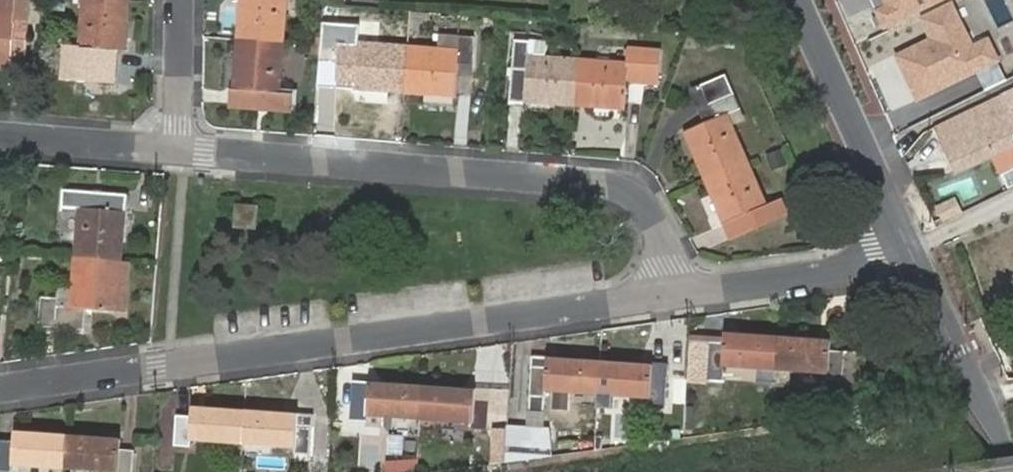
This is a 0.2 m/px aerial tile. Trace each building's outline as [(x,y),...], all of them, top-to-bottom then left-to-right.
[(11,61),(13,32),(27,33),(29,2),(0,0),(0,60),(11,61)] [(128,0),(83,0),(79,47),(65,47),(65,62),(91,64),(93,50),(124,52),(128,0)] [(238,40),(282,43),(285,0),(242,0),(238,40)] [(876,32),(943,0),(860,0),(876,32)] [(972,49),(950,5),(922,19),(932,38),(894,57),(918,104),(1000,64),(988,41),(972,49)] [(354,87),(405,92),(408,47),(358,43),(359,30),(346,29),(340,88),(353,89),(354,87)] [(320,46),(320,36),(309,35),(308,45),(320,46)] [(439,35),(438,50),(458,51),(458,37),(439,35)] [(408,47),(405,92),(454,96),(457,64),(471,64),(474,38),(458,37),(458,51),(438,50),(408,47)] [(282,43),(238,40),(234,89),(232,89),(231,104),(290,110),(291,94),(278,92),(282,43)] [(523,100),(574,104),(578,61),(546,59),(527,57),(528,42),(514,41),(510,101),(523,102),(523,100)] [(547,44),(528,42),(527,57),(546,59),(547,44)] [(307,53),(319,54),(320,46),(308,45),(307,53)] [(578,61),(574,104),(623,109),(626,78),(657,79),(660,52),(628,50),(627,65),(578,61)] [(684,132),(705,177),(745,159),(730,126),(744,119),(723,74),(700,86),(714,116),(705,121),(684,132)] [(714,116),(700,86),(691,90),(705,121),(714,116)] [(1003,96),(1006,101),(1010,99),(1012,104),(1008,106),(1012,116),(1012,92),(1003,96)] [(1012,149),(1012,134),(1009,126),(1012,125),(1012,116),(1008,106),(1012,104),(1010,99),(1006,101),(1003,96),(935,130),(958,175),(1012,149)] [(745,159),(705,177),(726,222),(751,212),(758,225),(786,212),(780,199),(766,205),(745,159)] [(76,258),(119,261),(122,212),(126,211),(128,195),(63,191),(62,207),(79,209),(76,258)] [(940,207),(947,221),(963,213),(956,199),(940,207)] [(257,206),(236,205),(235,226),(256,228),(257,206)] [(732,236),(758,225),(751,212),(726,222),(732,236)] [(256,243),(256,229),(232,229),(232,243),(256,243)] [(116,312),(119,261),(76,258),(74,289),(58,289),(57,299),(42,298),(40,326),(84,329),(85,310),(116,312)] [(10,269),(0,268),(0,307),(7,308),(10,269)] [(757,383),(775,384),(777,338),(723,335),(723,342),(708,341),(706,379),(720,380),(721,365),(757,367),(757,383)] [(777,338),(775,384),(789,385),(790,369),(827,373),(827,379),(841,381),(841,390),(863,392),(866,353),(829,350),(829,342),(777,338)] [(706,379),(708,341),(691,340),(688,377),(706,379)] [(598,386),(599,365),(545,362),(545,359),(532,358),(529,412),(542,413),(544,390),(585,392),(585,385),(598,386)] [(651,369),(599,365),(598,386),(597,393),(597,408),(611,409),(612,395),(635,397),(635,399),(649,400),(649,406),(664,407),(668,367),(652,366),(651,369)] [(421,413),(422,388),(368,385),(367,383),(355,383),(352,422),(366,423),(367,416),(406,418),(406,412),(421,413)] [(597,393),(598,386),(585,385),(585,392),(597,393)] [(474,391),(422,388),(421,413),(432,413),(432,420),(471,422),(472,428),(487,429),(489,402),(474,401),(474,391)] [(242,437),(244,414),(191,410),(191,418),(176,417),(175,446),(188,447),(190,441),(228,443),(229,437),(242,437)] [(528,427),(541,429),(542,413),(529,412),(528,427)] [(311,418),(244,414),(242,437),(257,438),(256,445),(296,447),(295,453),(309,454),(311,418)] [(507,433),(506,462),(553,455),(548,430),(541,429),(528,427),(508,425),(507,433)] [(506,462),(507,433),(492,432),(490,461),(506,462)] [(66,437),(15,434),(14,442),(0,442),(0,470),(13,471),(13,465),(51,467),(51,461),(65,461),(66,437)] [(66,437),(65,461),(78,462),(78,469),(117,471),(133,471),(134,450),(120,449),(119,442),(66,437)] [(417,458),(385,461),(386,471),(418,471),(417,458)] [(312,471),(324,471),(325,459),(312,459),(312,471)]
